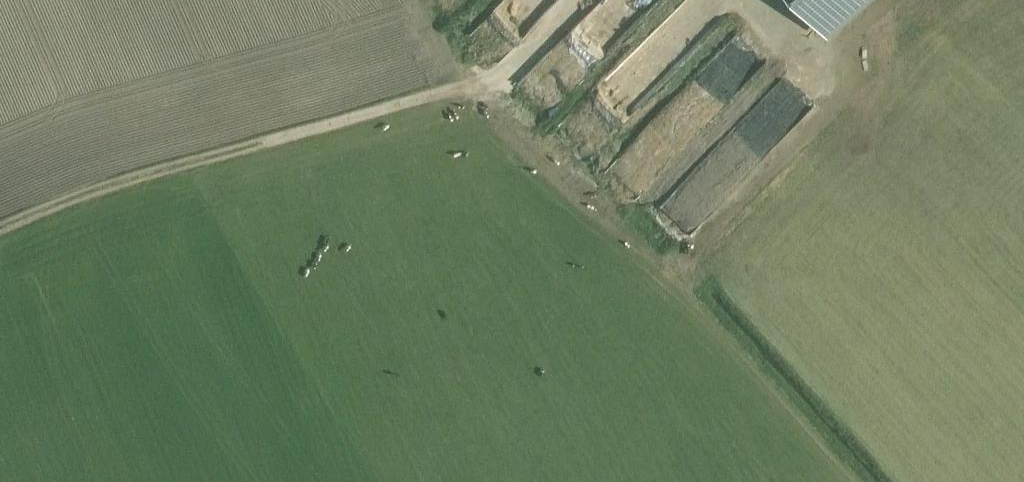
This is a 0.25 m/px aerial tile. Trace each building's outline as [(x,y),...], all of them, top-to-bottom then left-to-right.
[(668,161),(756,72),(743,59),(738,64),(725,51),(642,135),(668,161)]
